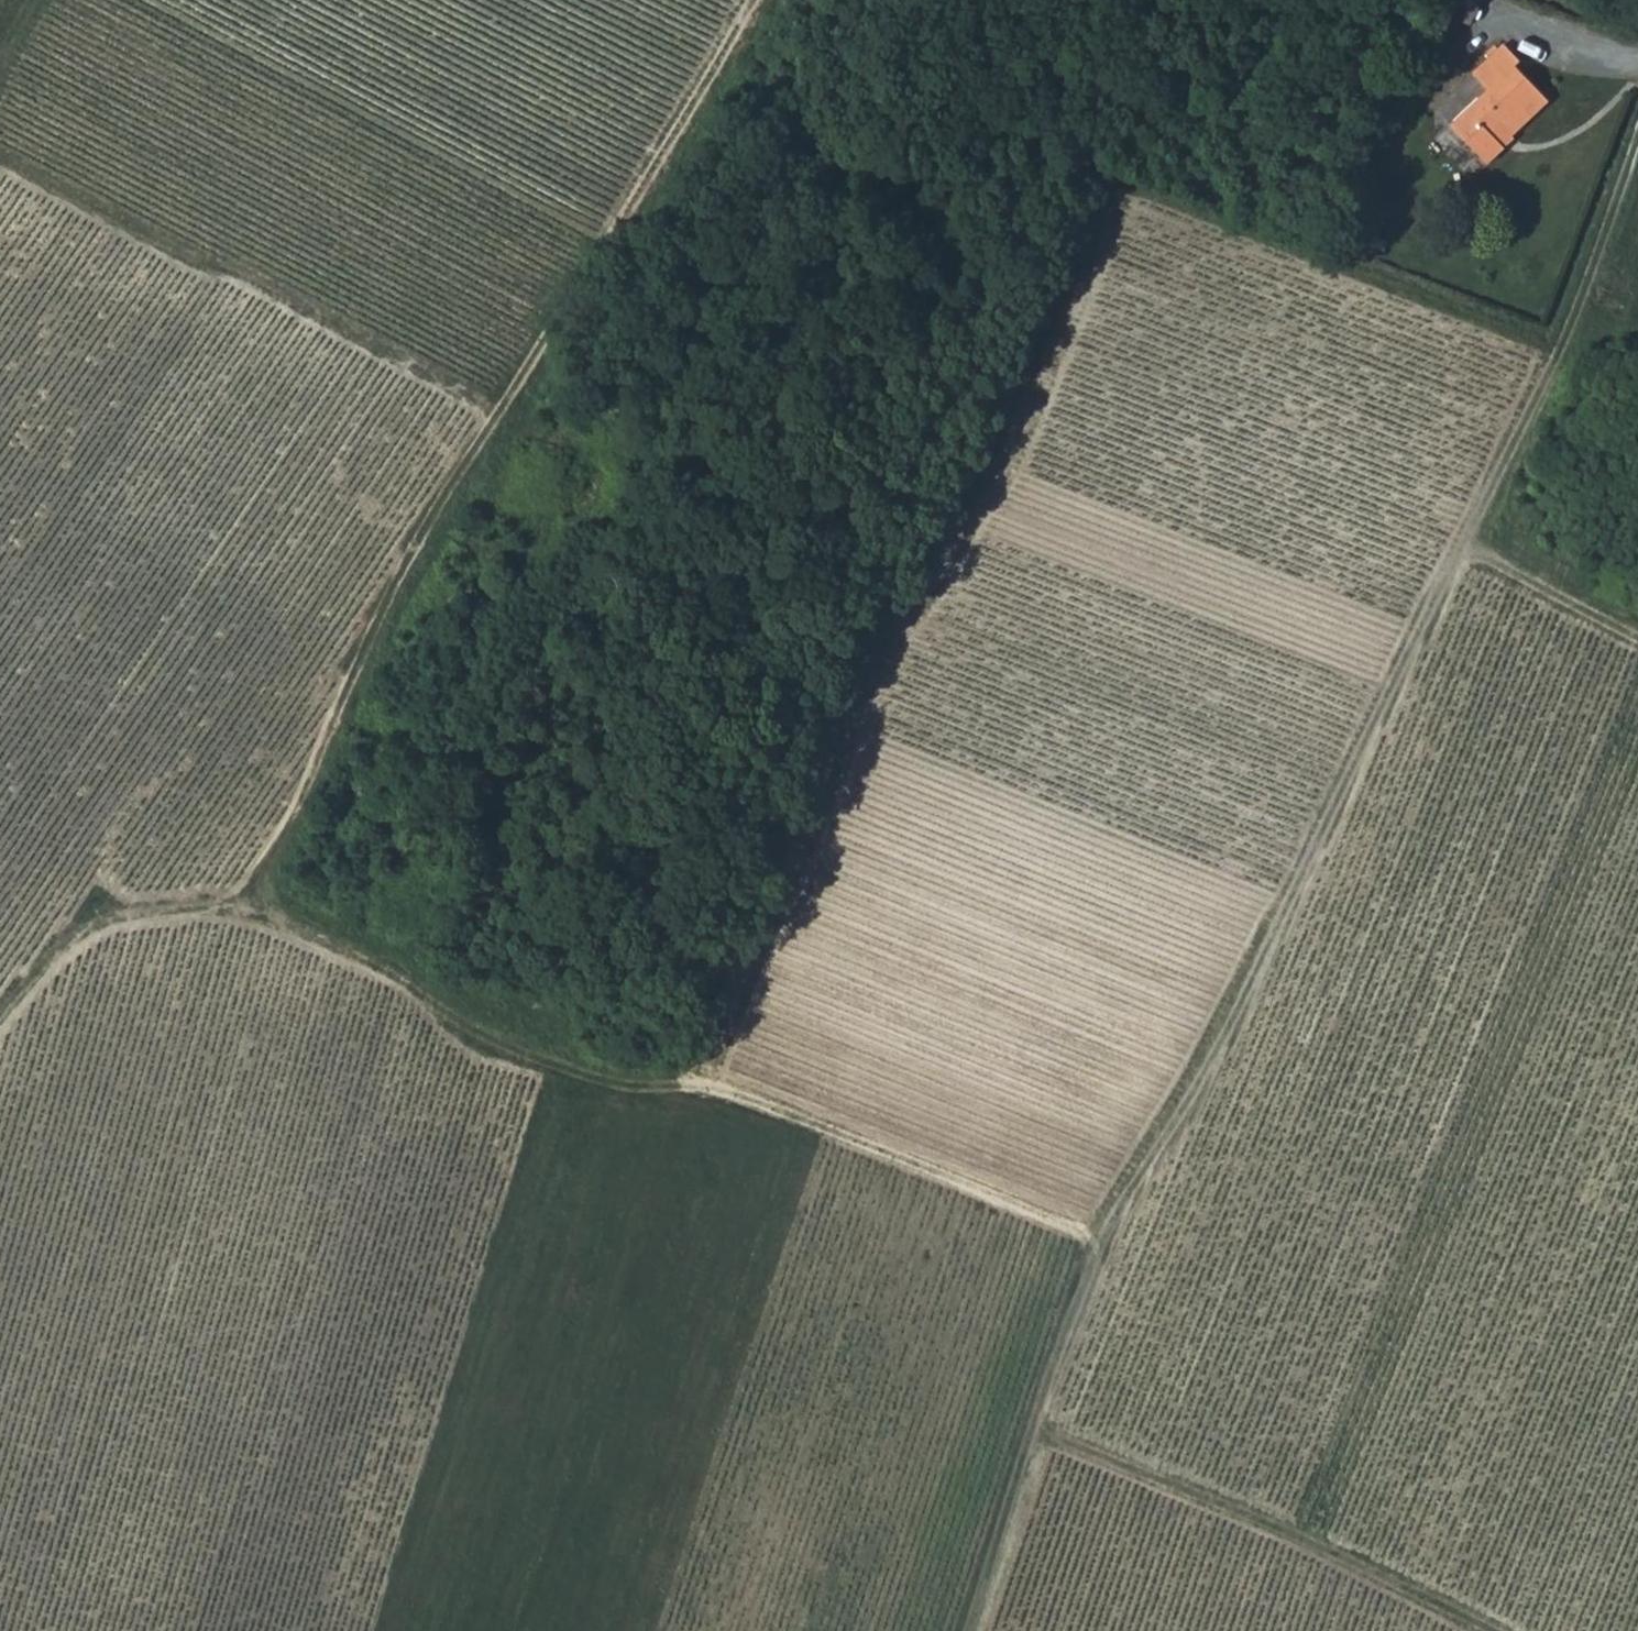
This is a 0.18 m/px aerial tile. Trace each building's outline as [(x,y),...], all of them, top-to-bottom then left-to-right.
[(1454,34),(1460,21),(1444,14),(1438,27),(1454,34)] [(1516,66),(1520,62),(1504,44),(1474,72),(1489,89),(1451,125),(1488,164),(1549,102),(1516,66)]
